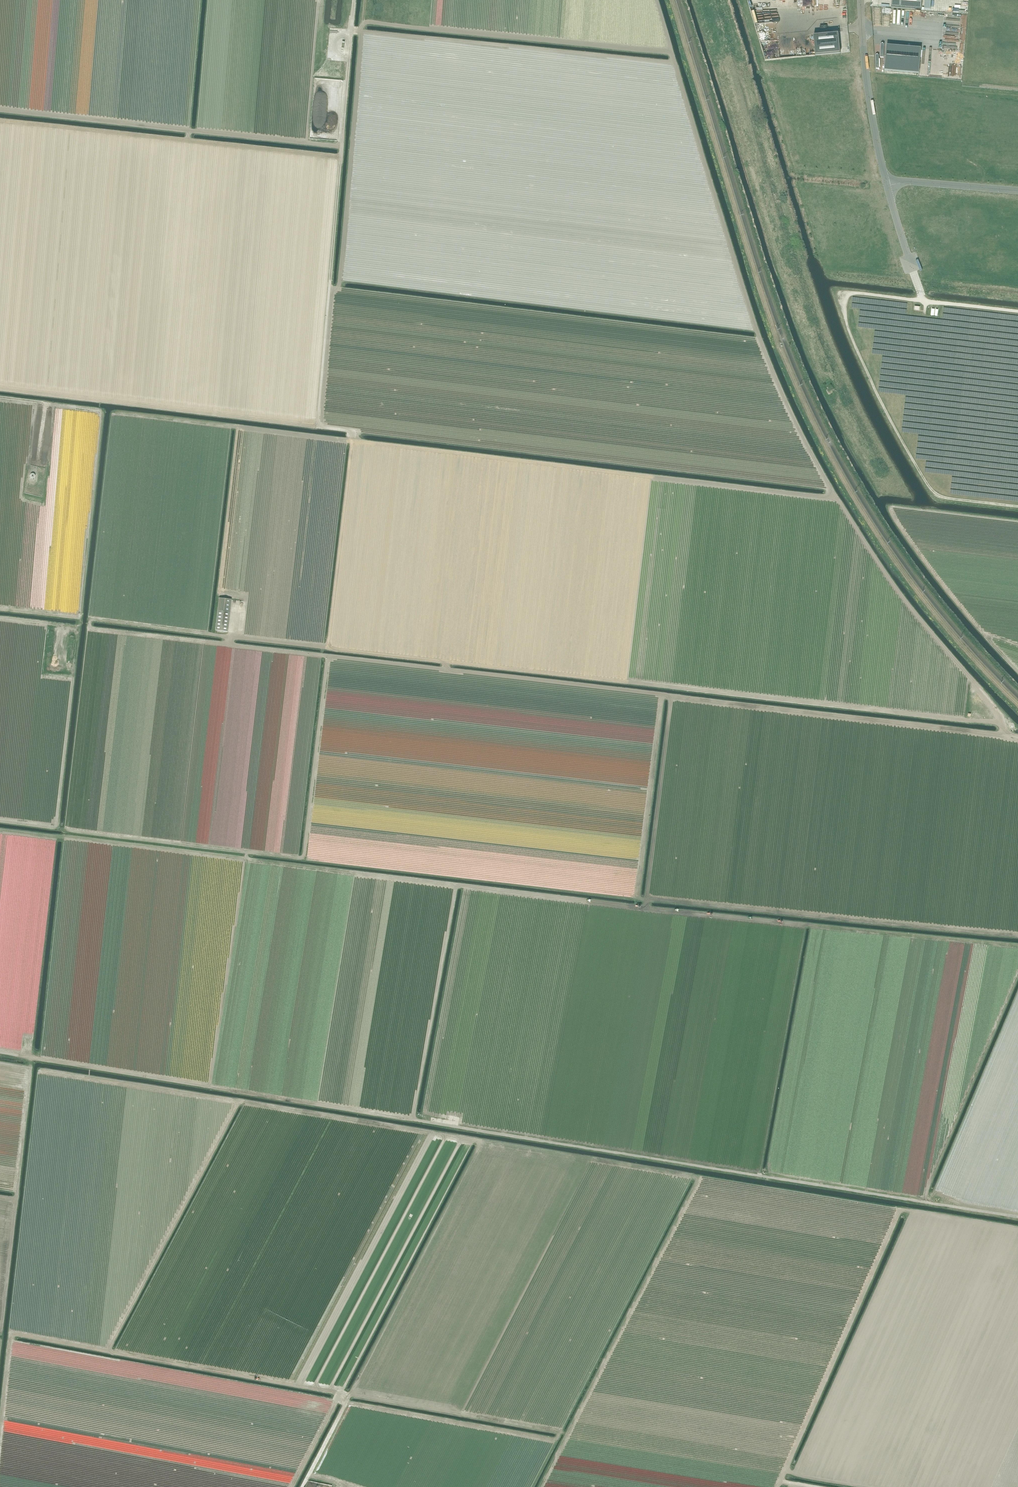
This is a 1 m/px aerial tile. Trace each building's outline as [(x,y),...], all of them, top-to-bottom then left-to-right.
[(906,27),(919,27),(920,17),(907,17),(906,27)] [(839,33),(814,36),(815,56),(840,53),(839,33)] [(921,48),(887,45),(885,70),(919,73),(921,48)] [(829,395),(837,391),(834,385),(831,386),(830,386),(828,387),(827,388),(828,389),(826,390),(828,395),(829,395)] [(228,631),(231,599),(219,598),(216,630),(222,631),(222,632),(225,633),(225,631),(228,631)]
